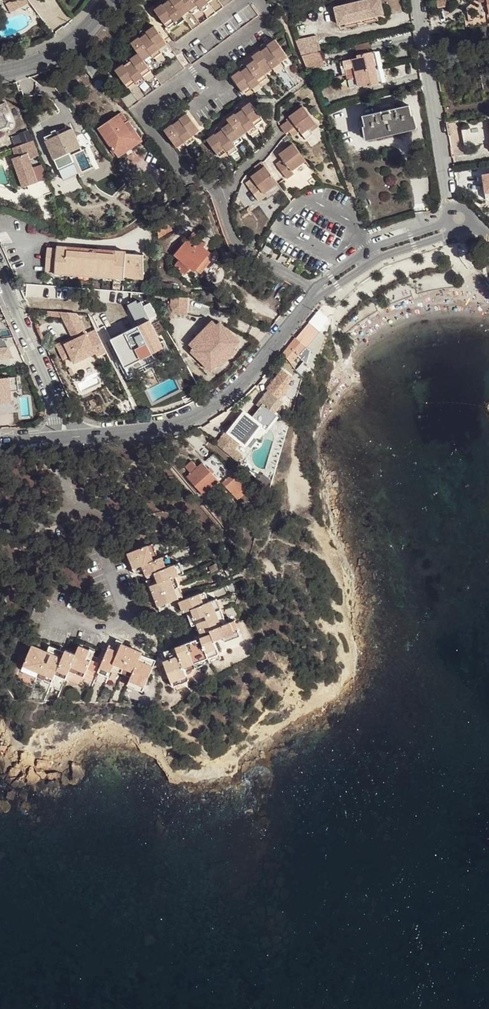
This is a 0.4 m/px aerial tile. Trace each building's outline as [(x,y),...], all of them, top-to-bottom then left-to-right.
[(7,1),(11,10),(29,3),(27,0),(11,0),(7,1)] [(175,43),(234,0),(171,0),(172,2),(165,8),(163,5),(163,4),(155,10),(170,30),(167,32),(175,43)] [(335,8),(339,25),(345,23),(377,16),(384,14),(380,0),(368,0),(360,2),(361,6),(356,7),(355,3),(335,8)] [(469,5),(471,17),(488,14),(488,0),(475,0),(469,5)] [(250,3),(183,53),(192,65),(259,15),(250,3)] [(377,16),(345,23),(346,28),(378,21),(377,16)] [(115,71),(125,84),(133,78),(136,82),(144,76),(141,72),(149,67),(144,60),(160,49),(157,45),(165,40),(154,26),(146,32),(147,33),(149,36),(142,41),(140,38),(139,37),(131,43),(139,53),(130,59),(132,61),(134,64),(127,69),(125,66),(124,64),(115,71)] [(149,36),(147,33),(140,38),(142,41),(149,36)] [(317,34),(295,39),(300,53),(320,49),(317,34)] [(232,77),(244,94),(252,88),(255,91),(262,86),(260,82),(268,76),(265,73),(273,68),(275,71),(283,65),(278,59),(286,53),(276,39),(267,45),(268,46),(270,49),(263,54),(261,51),(260,51),(252,57),(255,60),(247,66),(248,67),(250,70),(243,75),(241,72),(240,71),(232,77)] [(263,54),(270,49),(268,46),(261,51),(263,54)] [(323,64),(320,49),(301,53),(306,68),(323,64)] [(364,55),(359,57),(344,60),(350,87),(365,84),(370,83),(370,85),(375,84),(372,68),(368,52),(364,53),(364,55)] [(129,109),(185,68),(176,56),(120,97),(129,109)] [(83,66),(93,79),(101,72),(92,60),(83,66)] [(132,61),(125,66),(127,69),(134,64),(132,61)] [(4,101),(0,103),(0,128),(9,124),(3,113),(8,110),(4,101)] [(262,119),(250,102),(242,108),(243,109),(245,112),(238,117),(236,114),(235,113),(227,119),(230,123),(222,129),(225,132),(218,137),(215,134),(207,140),(220,157),(227,151),(229,154),(238,148),(235,145),(242,140),(240,136),(247,131),(250,134),(258,128),(255,124),(262,119)] [(300,102),(292,108),(296,112),(303,106),(300,102)] [(409,105),(363,115),(365,126),(367,125),(369,135),(412,125),(410,116),(411,115),(409,105)] [(280,127),(286,134),(290,131),(296,126),(298,128),(302,134),(316,124),(303,106),(296,112),(289,117),(291,119),(280,127)] [(243,109),(236,114),(238,117),(245,112),(243,109)] [(8,110),(3,113),(9,124),(0,128),(0,133),(7,130),(9,130),(12,129),(13,126),(14,125),(14,122),(8,110)] [(122,112),(99,127),(116,153),(137,139),(126,124),(129,122),(122,112)] [(165,130),(177,147),(185,142),(187,145),(195,139),(192,136),(200,130),(187,113),(180,118),(180,119),(183,122),(175,128),(173,125),(172,124),(165,130)] [(411,115),(410,116),(412,125),(369,135),(367,125),(365,126),(363,126),(364,138),(366,140),(368,140),(415,129),(417,128),(417,127),(414,115),(411,115)] [(180,119),(173,125),(175,128),(183,122),(180,119)] [(129,122),(126,124),(137,139),(116,153),(120,158),(144,142),(130,121),(129,122)] [(316,124),(302,134),(306,138),(312,134),(311,132),(318,126),(316,124)] [(461,130),(464,147),(481,145),(478,127),(461,130)] [(19,143),(34,138),(31,129),(16,134),(19,143)] [(44,137),(52,156),(68,150),(70,155),(81,151),(71,129),(57,135),(56,132),(44,137)] [(222,129),(215,134),(218,137),(225,132),(222,129)] [(290,139),(282,145),(286,149),(293,143),(290,139)] [(39,156),(33,141),(13,148),(16,157),(13,158),(23,187),(38,182),(30,159),(39,156)] [(276,164),(287,179),(296,173),(293,170),(299,166),(306,160),(293,143),(286,149),(279,154),(283,159),(276,164)] [(68,150),(52,156),(58,168),(73,161),(70,155),(68,150)] [(306,160),(299,166),(301,169),(303,171),(310,165),(306,160)] [(262,161),(254,167),(258,171),(265,166),(262,161)] [(278,183),(265,166),(258,171),(251,176),(255,181),(249,186),(260,201),(266,197),(264,194),(271,189),(278,183)] [(278,183),(271,189),(273,192),(274,193),(281,188),(278,183)] [(197,229),(180,250),(186,255),(181,261),(191,269),(196,263),(199,266),(200,265),(214,248),(215,247),(207,240),(209,238),(197,229)] [(478,245),(469,246),(469,249),(471,262),(480,261),(478,245)] [(47,248),(45,271),(124,278),(124,276),(125,273),(142,275),(144,255),(126,253),(127,252),(115,251),(115,254),(68,250),(68,247),(57,246),(57,249),(47,248)] [(263,251),(269,254),(272,249),(266,246),(263,251)] [(218,251),(214,248),(200,265),(204,268),(218,251)] [(306,275),(311,269),(305,265),(300,271),(306,275)] [(188,313),(188,296),(171,296),(171,313),(188,313)] [(86,334),(75,312),(59,311),(68,329),(72,327),(74,332),(72,336),(56,344),(62,357),(69,353),(70,356),(74,363),(95,353),(97,356),(106,352),(95,329),(86,334)] [(167,346),(152,318),(114,337),(117,342),(112,344),(125,368),(167,346)] [(214,328),(210,324),(193,341),(197,346),(194,349),(192,351),(211,370),(218,363),(232,349),(239,341),(220,323),(217,325),(214,328)] [(308,323),(295,339),(305,347),(318,332),(308,323)] [(10,359),(9,337),(0,338),(0,360),(10,359)] [(294,338),(281,354),(289,363),(296,356),(299,358),(307,349),(305,347),(295,339),(294,338)] [(109,346),(122,370),(125,368),(112,344),(109,346)] [(167,346),(125,368),(128,375),(136,371),(138,375),(164,362),(161,357),(170,353),(167,346)] [(236,352),(235,351),(232,349),(218,363),(221,366),(222,366),(236,352)] [(10,402),(9,394),(15,393),(13,377),(0,379),(0,403),(10,402)] [(243,413),(228,432),(239,441),(241,443),(257,424),(260,426),(261,427),(272,413),(261,404),(250,418),(243,413)] [(276,416),(272,413),(261,427),(265,430),(276,416)] [(257,424),(241,443),(244,446),(260,426),(257,424)] [(225,430),(214,444),(227,455),(239,441),(228,432),(225,430)] [(211,454),(196,468),(190,461),(183,467),(190,474),(186,478),(200,494),(214,481),(218,485),(220,483),(234,498),(245,488),(228,469),(226,471),(211,454)] [(40,462),(29,464),(30,474),(42,472),(40,462)] [(245,488),(234,498),(236,500),(247,490),(245,488)] [(151,543),(147,545),(153,560),(157,558),(151,543)] [(147,545),(126,553),(132,569),(141,565),(145,576),(153,572),(157,582),(148,586),(157,606),(176,599),(168,578),(173,576),(177,575),(173,564),(169,566),(165,568),(161,557),(157,558),(153,560),(147,545)] [(80,559),(72,551),(65,557),(73,565),(80,559)] [(165,555),(161,557),(165,568),(169,566),(165,555)] [(178,563),(173,564),(177,575),(182,573),(178,563)] [(173,576),(168,578),(176,599),(181,597),(173,576)] [(202,592),(198,594),(202,604),(207,602),(202,592)] [(198,594),(178,602),(182,612),(190,609),(194,619),(204,616),(205,620),(196,624),(201,637),(175,648),(178,655),(162,662),(171,682),(185,676),(184,673),(182,667),(217,653),(214,645),(224,641),(223,637),(232,633),(228,622),(225,623),(220,625),(210,601),(207,602),(202,604),(198,594)] [(215,599),(210,601),(220,625),(225,623),(215,599)] [(205,620),(204,616),(194,619),(196,624),(205,620)] [(233,620),(228,622),(232,633),(223,637),(224,641),(239,635),(233,620)] [(46,651),(31,644),(22,665),(52,677),(54,674),(55,670),(66,674),(68,670),(69,667),(84,673),(89,662),(84,660),(88,650),(78,646),(74,654),(64,650),(61,657),(50,653),(46,663),(42,661),(46,651)] [(117,652),(106,648),(99,667),(109,671),(110,669),(112,664),(131,672),(130,676),(128,681),(143,687),(151,667),(136,661),(140,652),(120,644),(117,652)] [(217,653),(182,667),(184,673),(219,658),(217,653)] [(131,672),(112,664),(110,669),(130,676),(131,672)] [(52,677),(22,665),(20,670),(50,682),(52,677)] [(84,673),(69,667),(68,670),(83,676),(84,673)] [(109,671),(99,667),(97,672),(107,676),(109,671)] [(66,674),(55,670),(54,674),(65,678),(66,674)] [(185,676),(171,682),(172,686),(187,680),(185,676)] [(143,687),(128,681),(127,684),(142,690),(143,687)]
